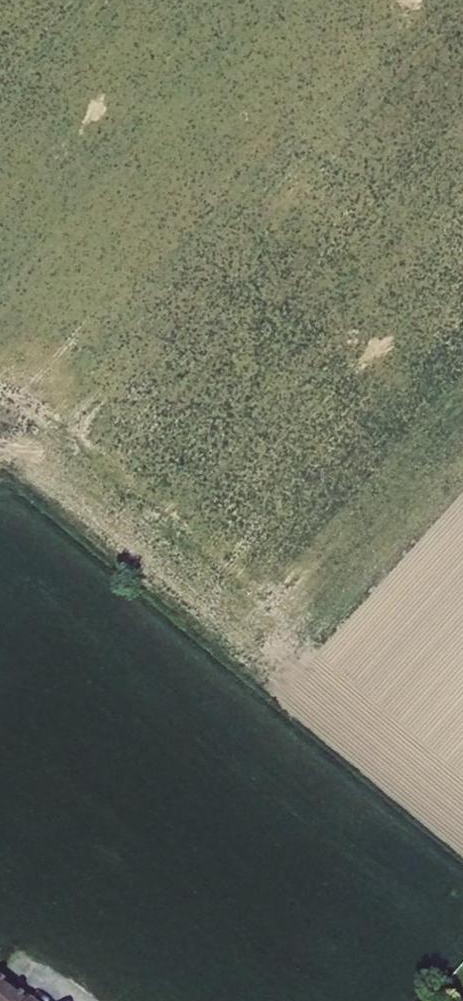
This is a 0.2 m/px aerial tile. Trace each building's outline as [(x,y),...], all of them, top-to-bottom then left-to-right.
[(0,980),(0,1000),(28,1000),(0,980)]
